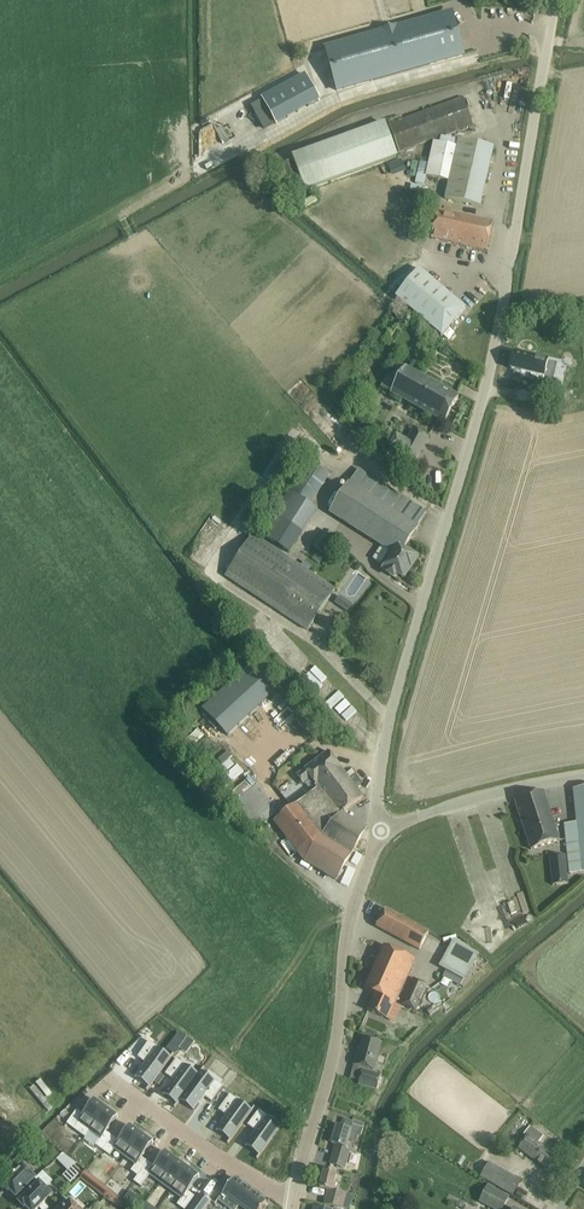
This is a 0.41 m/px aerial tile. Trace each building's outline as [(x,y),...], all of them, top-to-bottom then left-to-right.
[(442,17),(330,58),(342,90),(453,49),(465,45),(453,13),(442,17)] [(262,98),(276,124),(319,100),(306,75),(262,98)] [(473,124),(463,97),(389,124),(399,151),(473,124)] [(397,158),(385,125),(293,158),(305,191),(397,158)] [(446,138),(441,137),(439,143),(434,142),(429,164),(420,162),(415,184),(424,186),(426,175),(448,180),(444,198),(479,207),(493,148),(446,137),(446,138)] [(385,164),(389,174),(403,169),(400,159),(385,164)] [(293,161),(282,165),(293,194),(303,190),(293,161)] [(493,223),(481,220),(439,210),(432,239),(487,251),(493,223)] [(402,289),(396,297),(442,336),(465,308),(419,269),(406,284),(402,289)] [(400,279),(396,284),(402,289),(406,284),(400,279)] [(515,353),(511,369),(549,378),(550,372),(548,372),(548,370),(545,369),(547,361),(515,353)] [(458,396),(448,390),(397,362),(382,388),(444,422),(458,396)] [(552,389),(562,390),(563,377),(552,376),(552,389)] [(562,390),(552,389),(550,403),(565,404),(567,390),(562,390)] [(414,461),(428,437),(413,429),(408,439),(397,433),(390,447),(414,461)] [(307,461),(288,491),(311,505),(330,475),(307,461)] [(350,484),(417,526),(426,512),(359,469),(350,484)] [(331,511),(383,544),(386,538),(404,550),(418,527),(417,526),(350,484),(349,483),(331,511)] [(317,509),(311,505),(288,491),(260,536),(289,553),(317,509)] [(335,537),(323,529),(311,546),(322,554),(335,537)] [(252,535),(225,576),(308,630),(335,589),(252,535)] [(386,538),(383,544),(373,559),(380,564),(378,567),(388,574),(394,577),(396,574),(402,577),(401,577),(402,578),(403,577),(405,578),(417,559),(415,558),(416,557),(415,556),(415,557),(404,550),(386,538)] [(335,596),(333,605),(348,609),(351,601),(335,596)] [(227,735),(272,694),(247,668),(203,709),(227,735)] [(298,711),(292,716),(294,719),(295,718),(305,730),(311,725),(298,711)] [(254,748),(254,772),(265,771),(264,748),(254,748)] [(228,751),(218,759),(222,764),(232,756),(228,751)] [(339,815),(342,814),(363,797),(328,751),(297,775),(303,784),(311,778),(319,789),(339,815)] [(583,863),(583,788),(573,789),(578,836),(581,863),(583,863)] [(297,805),(320,835),(352,854),(367,828),(342,814),(339,815),(319,789),(297,805)] [(560,840),(547,803),(544,791),(515,801),(519,812),(531,850),(560,840)] [(337,879),(352,854),(320,835),(297,805),(275,822),(305,861),(337,879)] [(581,863),(578,836),(566,838),(569,867),(569,874),(583,873),(583,863),(581,863)] [(550,857),(553,886),(568,884),(565,856),(550,857)] [(510,910),(512,923),(520,922),(518,908),(510,910)] [(428,932),(396,915),(385,909),(376,926),(419,949),(428,932)] [(453,940),(440,964),(453,971),(465,977),(467,978),(470,973),(473,966),(478,957),(479,954),(453,940)] [(395,1003),(415,959),(384,945),(364,989),(375,994),(368,1010),(387,1019),(394,1003),(395,1003)] [(453,971),(449,979),(460,985),(465,977),(453,971)] [(414,979),(403,1004),(415,1009),(426,985),(414,979)] [(186,1034),(179,1028),(175,1034),(183,1039),(186,1034)] [(382,1042),(375,1040),(364,1037),(359,1054),(356,1053),(353,1064),(374,1070),(382,1042)] [(143,1066),(136,1075),(151,1085),(170,1059),(148,1043),(139,1054),(147,1061),(143,1066)] [(175,1078),(165,1092),(179,1102),(181,1098),(196,1078),(198,1076),(176,1060),(167,1072),(175,1078)] [(376,1087),(379,1074),(362,1070),(359,1082),(376,1087)] [(196,1078),(181,1098),(195,1108),(205,1095),(213,1100),(222,1087),(201,1072),(198,1076),(196,1078)] [(159,1085),(164,1077),(159,1073),(154,1081),(159,1085)] [(228,1114),(217,1128),(231,1139),(232,1138),(248,1116),(251,1111),(230,1095),(220,1108),(225,1111),(228,1114)] [(77,1110),(67,1123),(75,1129),(79,1123),(90,1131),(95,1123),(106,1108),(96,1100),(85,1115),(77,1110)] [(95,1123),(90,1131),(101,1139),(96,1145),(103,1149),(107,1144),(113,1136),(106,1131),(117,1116),(106,1108),(95,1123)] [(257,1129),(248,1142),(262,1152),(281,1127),(259,1111),(253,1119),(249,1124),(257,1129)] [(364,1123),(352,1120),(352,1121),(343,1118),(341,1127),(337,1126),(334,1135),(331,1134),(329,1141),(332,1142),(332,1143),(337,1145),(334,1156),(333,1156),(331,1163),(344,1167),(349,1150),(346,1146),(348,1138),(357,1141),(359,1134),(361,1134),(364,1123)] [(107,1144),(103,1149),(110,1154),(114,1149),(125,1157),(131,1149),(142,1134),(131,1126),(120,1141),(113,1136),(107,1144)] [(543,1136),(533,1129),(530,1127),(525,1134),(528,1136),(520,1148),(549,1169),(557,1158),(538,1143),(543,1136)] [(131,1149),(125,1157),(135,1164),(131,1170),(138,1175),(142,1169),(148,1162),(141,1157),(152,1141),(142,1134),(131,1149)] [(54,1148),(50,1153),(56,1159),(61,1154),(54,1148)] [(142,1169),(138,1175),(145,1180),(149,1174),(161,1183),(166,1175),(177,1160),(166,1152),(155,1167),(148,1162),(142,1169)] [(166,1175),(161,1183),(171,1190),(177,1183),(188,1168),(177,1160),(166,1175)] [(480,1177),(484,1180),(487,1181),(496,1186),(505,1171),(489,1162),(480,1177)] [(74,1164),(62,1176),(70,1183),(81,1172),(74,1164)] [(18,1196),(21,1199),(30,1191),(26,1188),(35,1179),(22,1166),(2,1186),(8,1192),(10,1191),(16,1197),(18,1196)] [(171,1190),(182,1198),(177,1204),(184,1208),(185,1208),(189,1203),(194,1196),(187,1190),(198,1175),(188,1168),(177,1183),(171,1190)] [(316,1179),(321,1180),(319,1187),(327,1189),(324,1204),(335,1207),(342,1208),(343,1208),(345,1208),(350,1208),(352,1203),(354,1195),(346,1194),(332,1190),(337,1173),(336,1173),(324,1170),(318,1169),(316,1179)] [(222,1193),(223,1193),(239,1205),(244,1208),(261,1208),(267,1202),(253,1191),(252,1191),(248,1188),(248,1187),(247,1187),(234,1177),(222,1193)] [(35,1179),(26,1188),(30,1191),(21,1199),(19,1202),(25,1208),(26,1207),(28,1208),(37,1208),(51,1195),(39,1182),(38,1183),(35,1179)] [(105,1197),(111,1190),(100,1182),(95,1188),(105,1197)] [(479,1203),(492,1208),(503,1208),(509,1196),(487,1185),(479,1203)] [(126,1202),(111,1190),(105,1197),(121,1208),(126,1202)] [(190,1208),(205,1208),(211,1201),(201,1193),(190,1208)] [(71,1202),(71,1201),(70,1200),(62,1208),(79,1208),(71,1202)]
